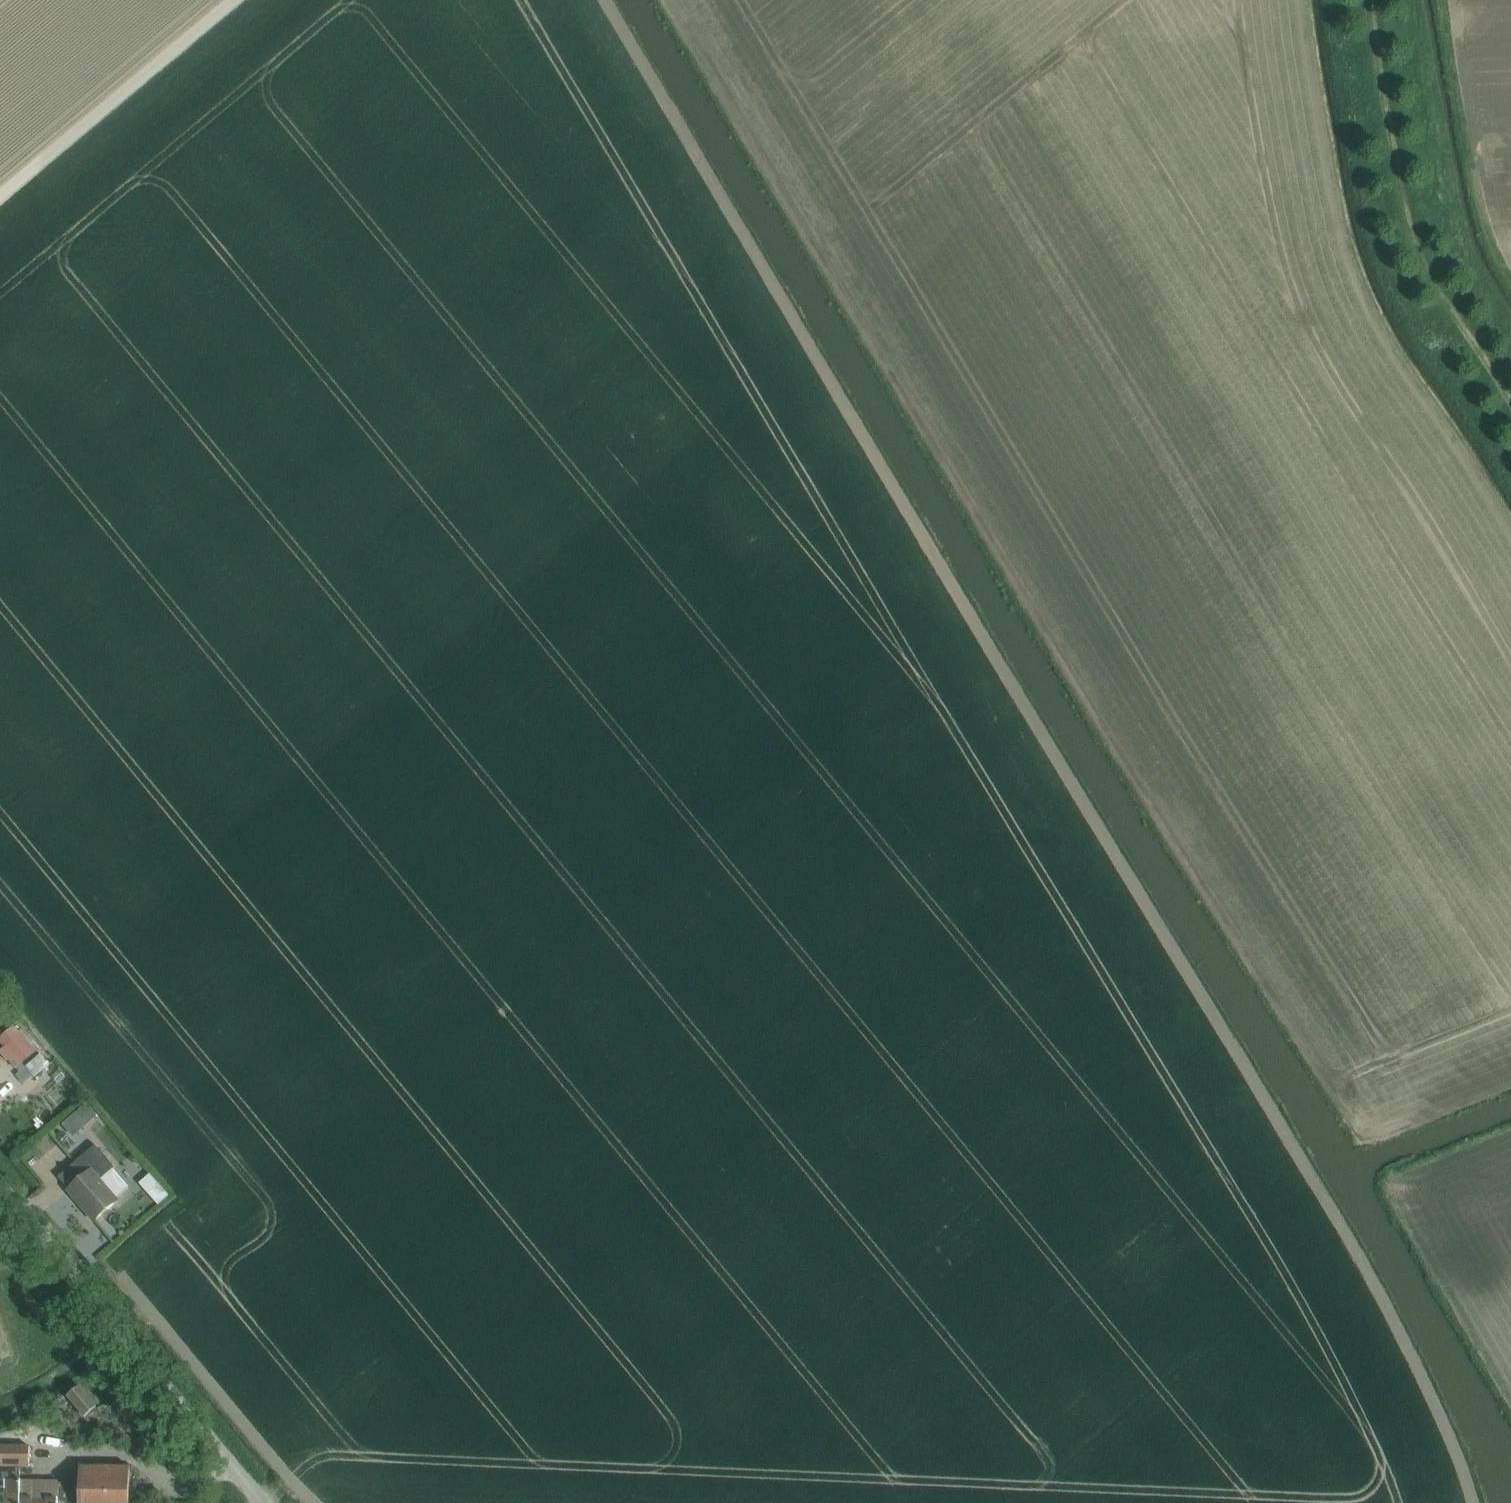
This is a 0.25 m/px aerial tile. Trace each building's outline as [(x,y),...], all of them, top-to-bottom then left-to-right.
[(14,1026),(0,1037),(0,1044),(3,1048),(0,1050),(0,1052),(7,1061),(8,1060),(15,1068),(35,1051),(28,1043),(31,1040),(20,1027),(17,1029),(14,1026)] [(39,1083),(54,1070),(49,1064),(39,1054),(26,1067),(39,1083)] [(73,1118),(64,1126),(72,1135),(82,1128),(73,1118)] [(94,1220),(109,1207),(117,1200),(115,1197),(127,1187),(112,1169),(114,1167),(95,1144),(73,1162),(84,1175),(68,1190),(94,1220)] [(116,1171),(132,1189),(143,1180),(128,1162),(116,1171)] [(84,1416),(96,1406),(79,1386),(67,1396),(84,1416)] [(58,1484),(58,1481),(20,1480),(20,1468),(29,1468),(29,1446),(0,1446),(0,1502),(4,1502),(58,1502),(58,1484)] [(78,1502),(129,1502),(129,1466),(79,1466),(78,1485),(78,1502)]
